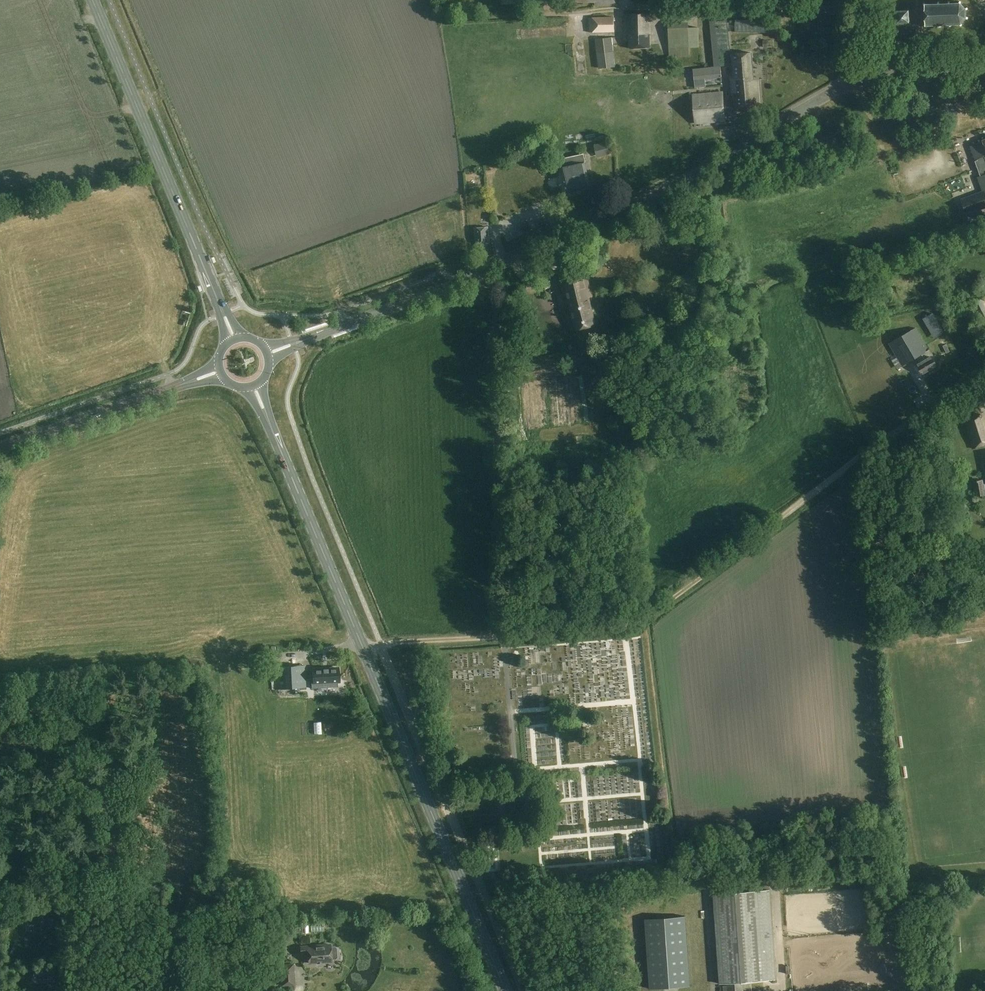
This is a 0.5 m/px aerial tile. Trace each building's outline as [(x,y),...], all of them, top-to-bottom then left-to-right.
[(966,9),(960,4),(925,5),(926,26),(960,24),(966,18),(966,9)] [(910,22),(909,10),(897,11),(898,23),(910,22)] [(653,21),(652,13),(625,14),(626,35),(630,35),(630,49),(650,48),(649,22),(653,21)] [(615,32),(615,16),(589,17),(590,33),(615,32)] [(699,47),(698,28),(669,29),(669,57),(690,56),(689,48),(699,47)] [(523,30),(522,37),(531,39),(533,31),(523,30)] [(612,38),(595,40),(599,69),(615,67),(612,38)] [(754,81),(752,53),(732,54),(734,78),(731,78),(733,108),(759,106),(757,80),(754,81)] [(725,121),(723,92),(694,95),(696,123),(725,121)] [(970,145),(984,187),(984,139),(982,140),(970,145)] [(610,154),(607,142),(594,144),(597,157),(610,154)] [(591,187),(584,154),(564,159),(564,162),(560,163),(567,193),(591,187)] [(961,199),(969,224),(983,219),(980,210),(984,208),(984,195),(984,191),(961,199)] [(489,242),(488,227),(477,228),(478,243),(489,242)] [(592,297),(585,269),(559,276),(566,303),(569,302),(576,330),(596,325),(589,298),(592,297)] [(981,297),(968,304),(973,315),(977,313),(984,329),(984,305),(981,297)] [(928,350),(915,328),(889,343),(902,366),(917,358),(920,362),(916,364),(923,376),(938,367),(932,356),(934,355),(930,349),(928,350)] [(981,413),(964,418),(973,449),(984,446),(984,427),(981,413)] [(983,480),(973,481),(976,497),(984,495),(984,484),(983,480)] [(304,665),(273,667),(275,690),(306,688),(304,665)] [(313,679),(311,679),(311,689),(337,687),(337,683),(339,683),(338,669),(312,670),(313,679)] [(427,690),(424,693),(430,700),(434,697),(427,690)] [(499,824),(499,816),(486,817),(487,824),(499,824)] [(770,890),(713,894),(719,984),(729,983),(729,985),(722,985),(722,990),(742,990),(741,982),(775,980),(770,890)] [(48,925),(46,907),(33,908),(34,915),(27,916),(28,925),(36,924),(42,924),(42,925),(48,925)] [(331,946),(330,945),(301,947),(301,953),(308,952),(309,963),(332,961),(332,959),(336,959),(338,957),(337,948),(335,946),(331,946)] [(295,984),(293,964),(281,965),(283,985),(295,984)] [(52,970),(51,965),(34,966),(34,979),(44,979),(44,977),(51,977),(51,970),(52,970)]
